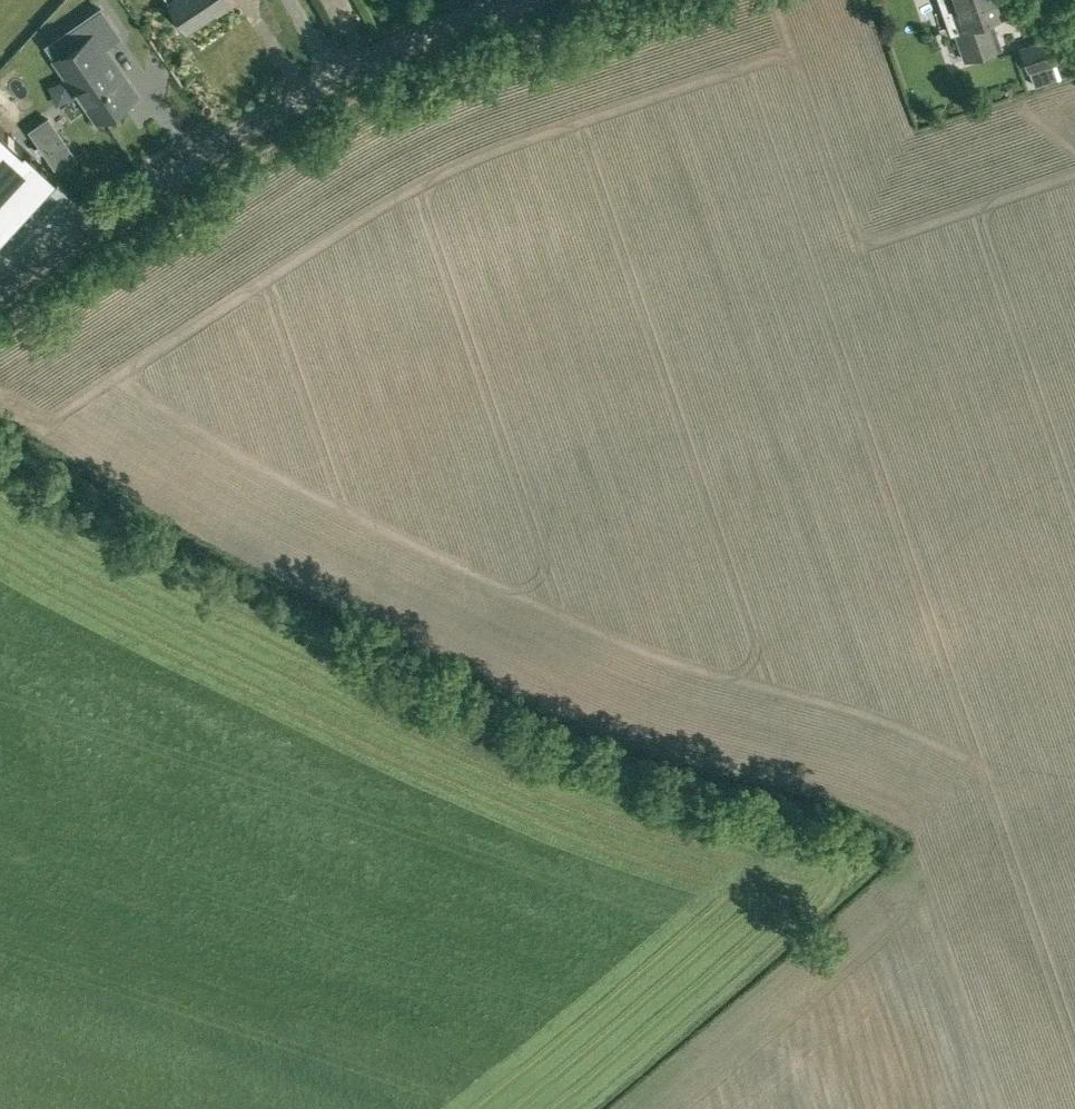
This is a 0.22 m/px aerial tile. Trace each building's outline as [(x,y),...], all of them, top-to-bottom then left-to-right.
[(233,2),(232,0),(171,0),(168,2),(187,30),(216,11),(217,13),(233,2)] [(955,31),(987,20),(1006,13),(1001,0),(940,0),(951,33),(955,31)] [(100,7),(54,39),(64,54),(57,59),(73,82),(98,117),(102,114),(134,92),(103,47),(120,35),(100,7)] [(987,20),(955,31),(965,59),(997,48),(987,20)] [(1070,31),(1022,47),(1035,84),(1074,70),(1074,45),(1070,31)]
